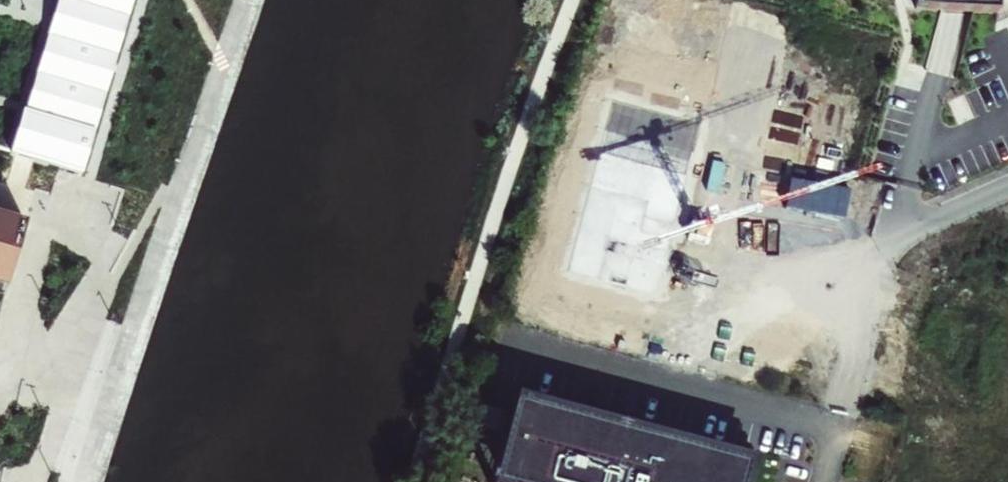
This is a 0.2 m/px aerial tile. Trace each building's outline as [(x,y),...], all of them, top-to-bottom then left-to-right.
[(132,0),(0,0),(0,151),(80,175),(132,0)] [(914,7),(996,13),(997,0),(915,0),(914,7)] [(25,222),(0,214),(0,309),(25,222)] [(507,403),(487,481),(753,481),(756,471),(507,403)]
